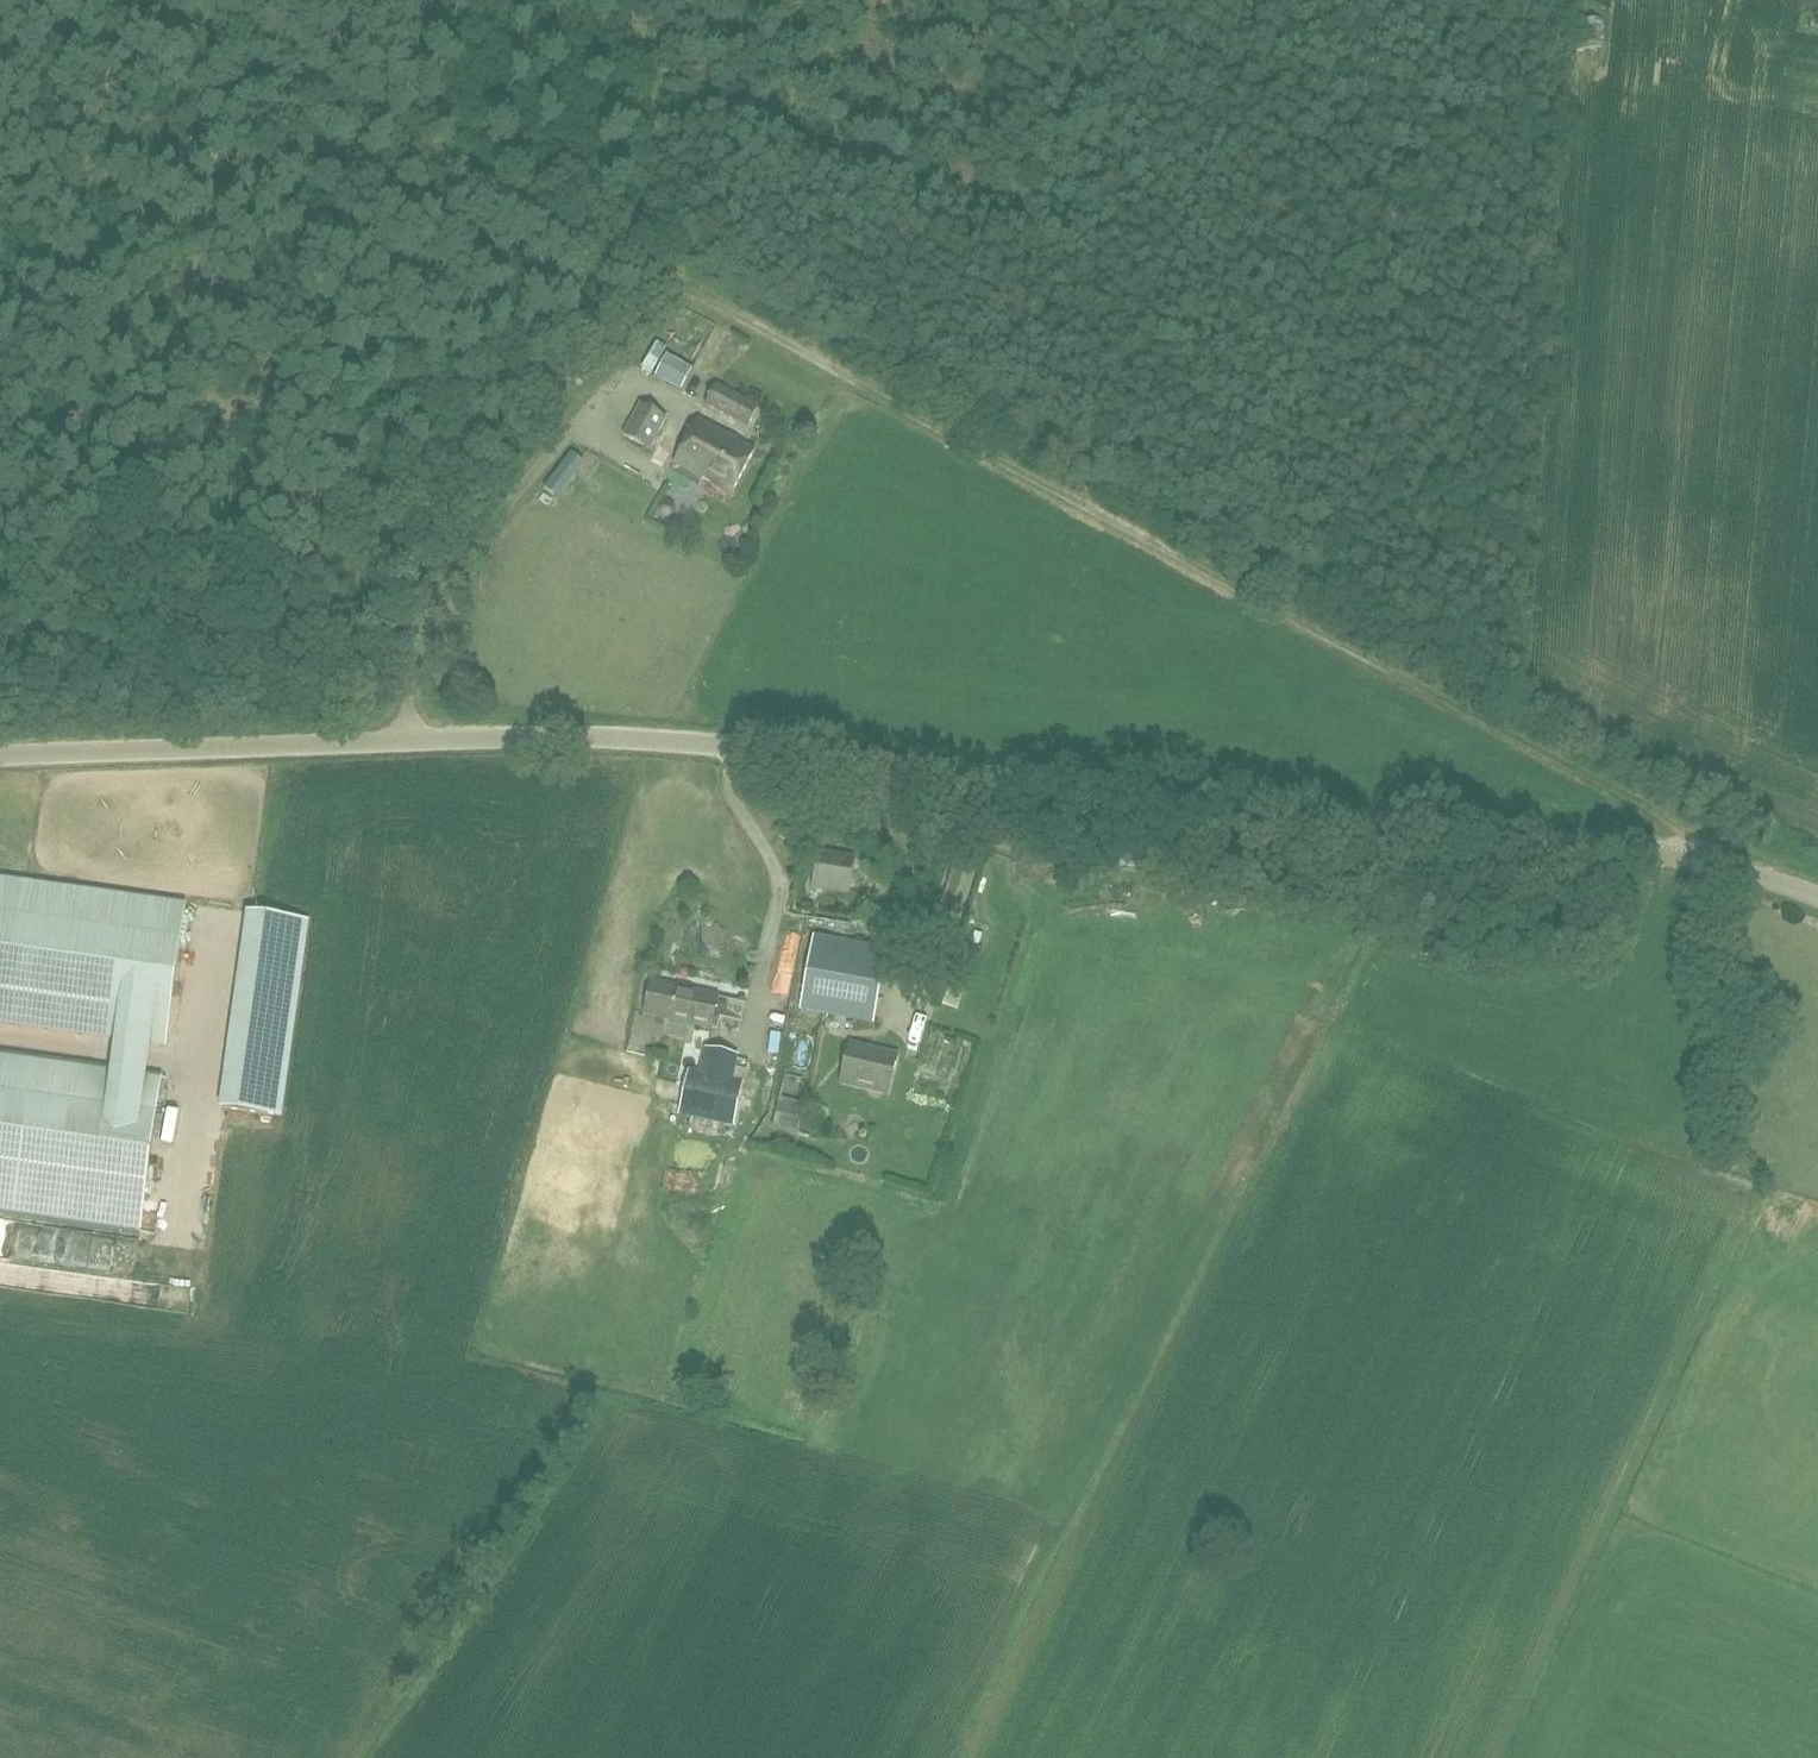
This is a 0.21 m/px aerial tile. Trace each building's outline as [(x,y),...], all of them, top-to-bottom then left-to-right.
[(654,378),(681,391),(692,370),(666,356),(654,378)] [(758,406),(716,383),(705,404),(747,426),(758,406)] [(641,403),(623,434),(648,448),(665,417),(641,403)] [(697,418),(673,462),(730,493),(754,449),(697,418)] [(847,892),(853,858),(819,852),(813,886),(847,892)] [(160,1077),(149,1075),(153,1045),(164,1046),(184,904),(0,878),(0,1023),(116,1040),(112,1070),(0,1054),(0,1210),(138,1230),(160,1077)] [(311,920),(248,911),(221,1108),(284,1116),(311,920)] [(887,948),(813,935),(799,1010),(873,1023),(887,948)] [(650,982),(643,1013),(716,1029),(719,1017),(739,1021),(743,1003),(695,992),(696,992),(650,982)] [(849,1044),(840,1081),(888,1093),(897,1056),(849,1044)] [(689,1072),(680,1111),(733,1123),(742,1083),(730,1081),(735,1057),(706,1051),(701,1074),(689,1072)] [(662,1094),(679,1095),(680,1080),(663,1080),(662,1094)] [(778,1099),(772,1125),(792,1129),(798,1104),(778,1099)] [(35,1261),(104,1266),(107,1231),(38,1225),(35,1261)]
